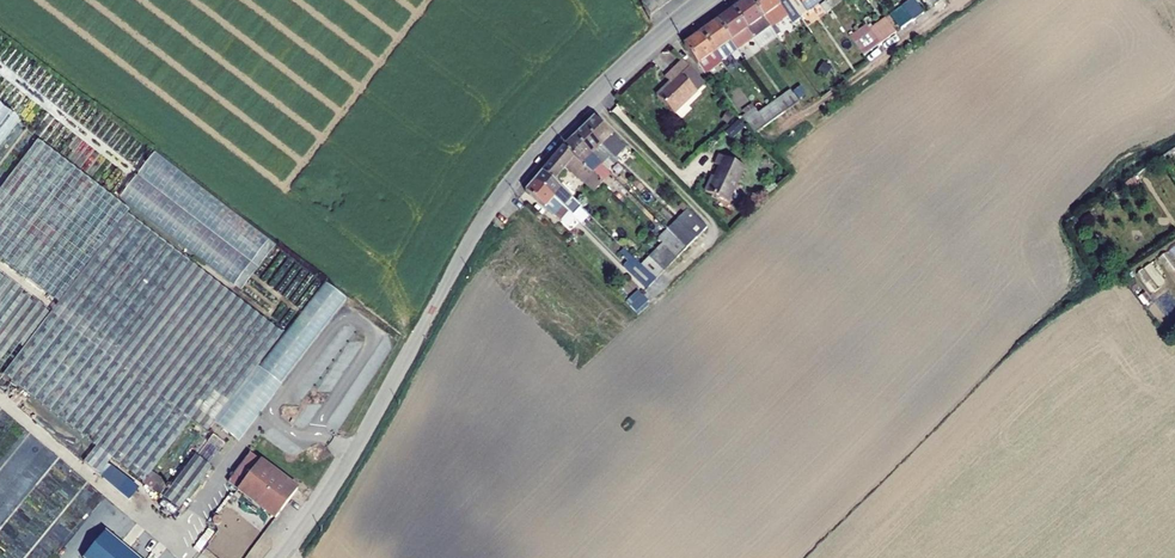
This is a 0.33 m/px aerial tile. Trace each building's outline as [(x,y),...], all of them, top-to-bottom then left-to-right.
[(652,14),(659,9),(653,0),(645,0),(642,2),(652,14)] [(659,9),(670,0),(653,0),(659,9)] [(733,11),(753,39),(770,27),(750,0),(749,0),(733,11)] [(770,27),(786,15),(793,24),(801,19),(799,17),(787,0),(750,0),(770,27)] [(799,17),(823,0),(787,0),(799,17)] [(902,7),(913,22),(925,13),(915,0),(911,0),(902,7)] [(826,2),(822,5),(827,13),(831,10),(826,2)] [(902,7),(890,15),(901,30),(913,22),(902,7)] [(733,11),(717,23),(737,51),(753,39),(733,11)] [(896,34),(886,19),(869,30),(880,45),(896,34)] [(717,23),(701,34),(721,62),(737,51),(717,23)] [(869,30),(866,26),(850,37),(864,56),(880,45),(869,30)] [(770,27),(753,39),(760,49),(777,37),(770,27)] [(701,34),(684,46),(704,75),(722,63),(721,62),(701,34)] [(705,85),(683,61),(665,78),(670,84),(657,97),(674,115),(705,85)] [(7,82),(58,121),(73,102),(22,63),(7,82)] [(790,91),(774,102),(782,115),(799,103),(790,91)] [(774,102),(758,114),(766,126),(782,115),(774,102)] [(755,109),(742,118),(754,135),(766,126),(758,114),(755,109)] [(727,112),(721,121),(727,125),(733,116),(727,112)] [(8,124),(0,118),(0,136),(8,124)] [(595,118),(584,128),(618,162),(620,160),(617,157),(626,149),(595,118)] [(746,127),(739,121),(727,133),(733,140),(746,127)] [(584,128),(574,138),(608,172),(618,162),(584,128)] [(574,138),(563,148),(592,174),(601,183),(610,174),(608,172),(574,138)] [(23,180),(45,148),(36,141),(14,174),(23,180)] [(563,148),(542,172),(558,186),(560,183),(556,180),(565,169),(583,184),(592,174),(563,148)] [(239,290),(271,249),(265,239),(152,150),(151,159),(178,180),(178,185),(196,200),(188,199),(187,207),(199,208),(213,232),(218,232),(217,245),(237,247),(231,254),(236,257),(232,262),(236,265),(228,270),(219,263),(226,259),(222,250),(209,257),(206,257),(200,252),(195,255),(203,262),(205,259),(209,267),(239,290)] [(712,177),(704,192),(728,203),(745,168),(719,155),(714,166),(719,168),(714,179),(712,177)] [(558,186),(542,172),(534,182),(568,213),(572,217),(581,207),(558,186)] [(601,183),(592,174),(583,184),(593,193),(601,183)] [(568,213),(534,182),(525,192),(555,219),(556,217),(561,221),(568,213)] [(688,210),(677,221),(696,240),(707,229),(688,210)] [(0,261),(0,265),(197,445),(284,332),(127,213),(56,305),(0,261)] [(677,221),(667,231),(686,250),(696,240),(677,221)] [(662,245),(677,259),(686,250),(667,231),(657,240),(662,245)] [(677,259),(662,245),(641,266),(656,281),(677,259)] [(632,258),(623,267),(647,290),(656,281),(641,266),(632,258)] [(157,496),(197,445),(0,265),(0,374),(157,496)] [(1138,273),(1151,292),(1163,284),(1149,265),(1138,273)] [(258,369),(280,386),(345,300),(323,283),(258,369)] [(643,296),(630,307),(636,313),(648,302),(643,296)] [(260,460),(237,489),(276,517),(297,488),(260,460)] [(278,539),(278,521),(267,521),(266,538),(278,539)]
